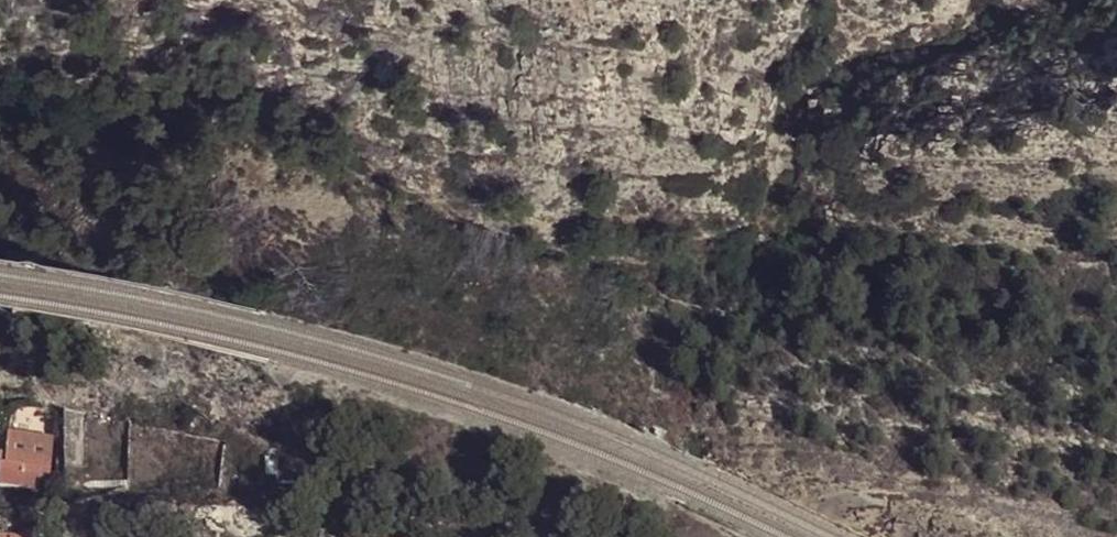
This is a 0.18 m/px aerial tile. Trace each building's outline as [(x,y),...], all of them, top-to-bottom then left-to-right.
[(8,431),(0,430),(0,457),(6,457),(8,431)] [(0,458),(0,486),(47,490),(52,435),(8,431),(6,457),(0,457),(0,458)] [(76,510),(64,510),(64,529),(75,529),(76,510)] [(12,516),(10,525),(23,527),(24,518),(12,516)]
